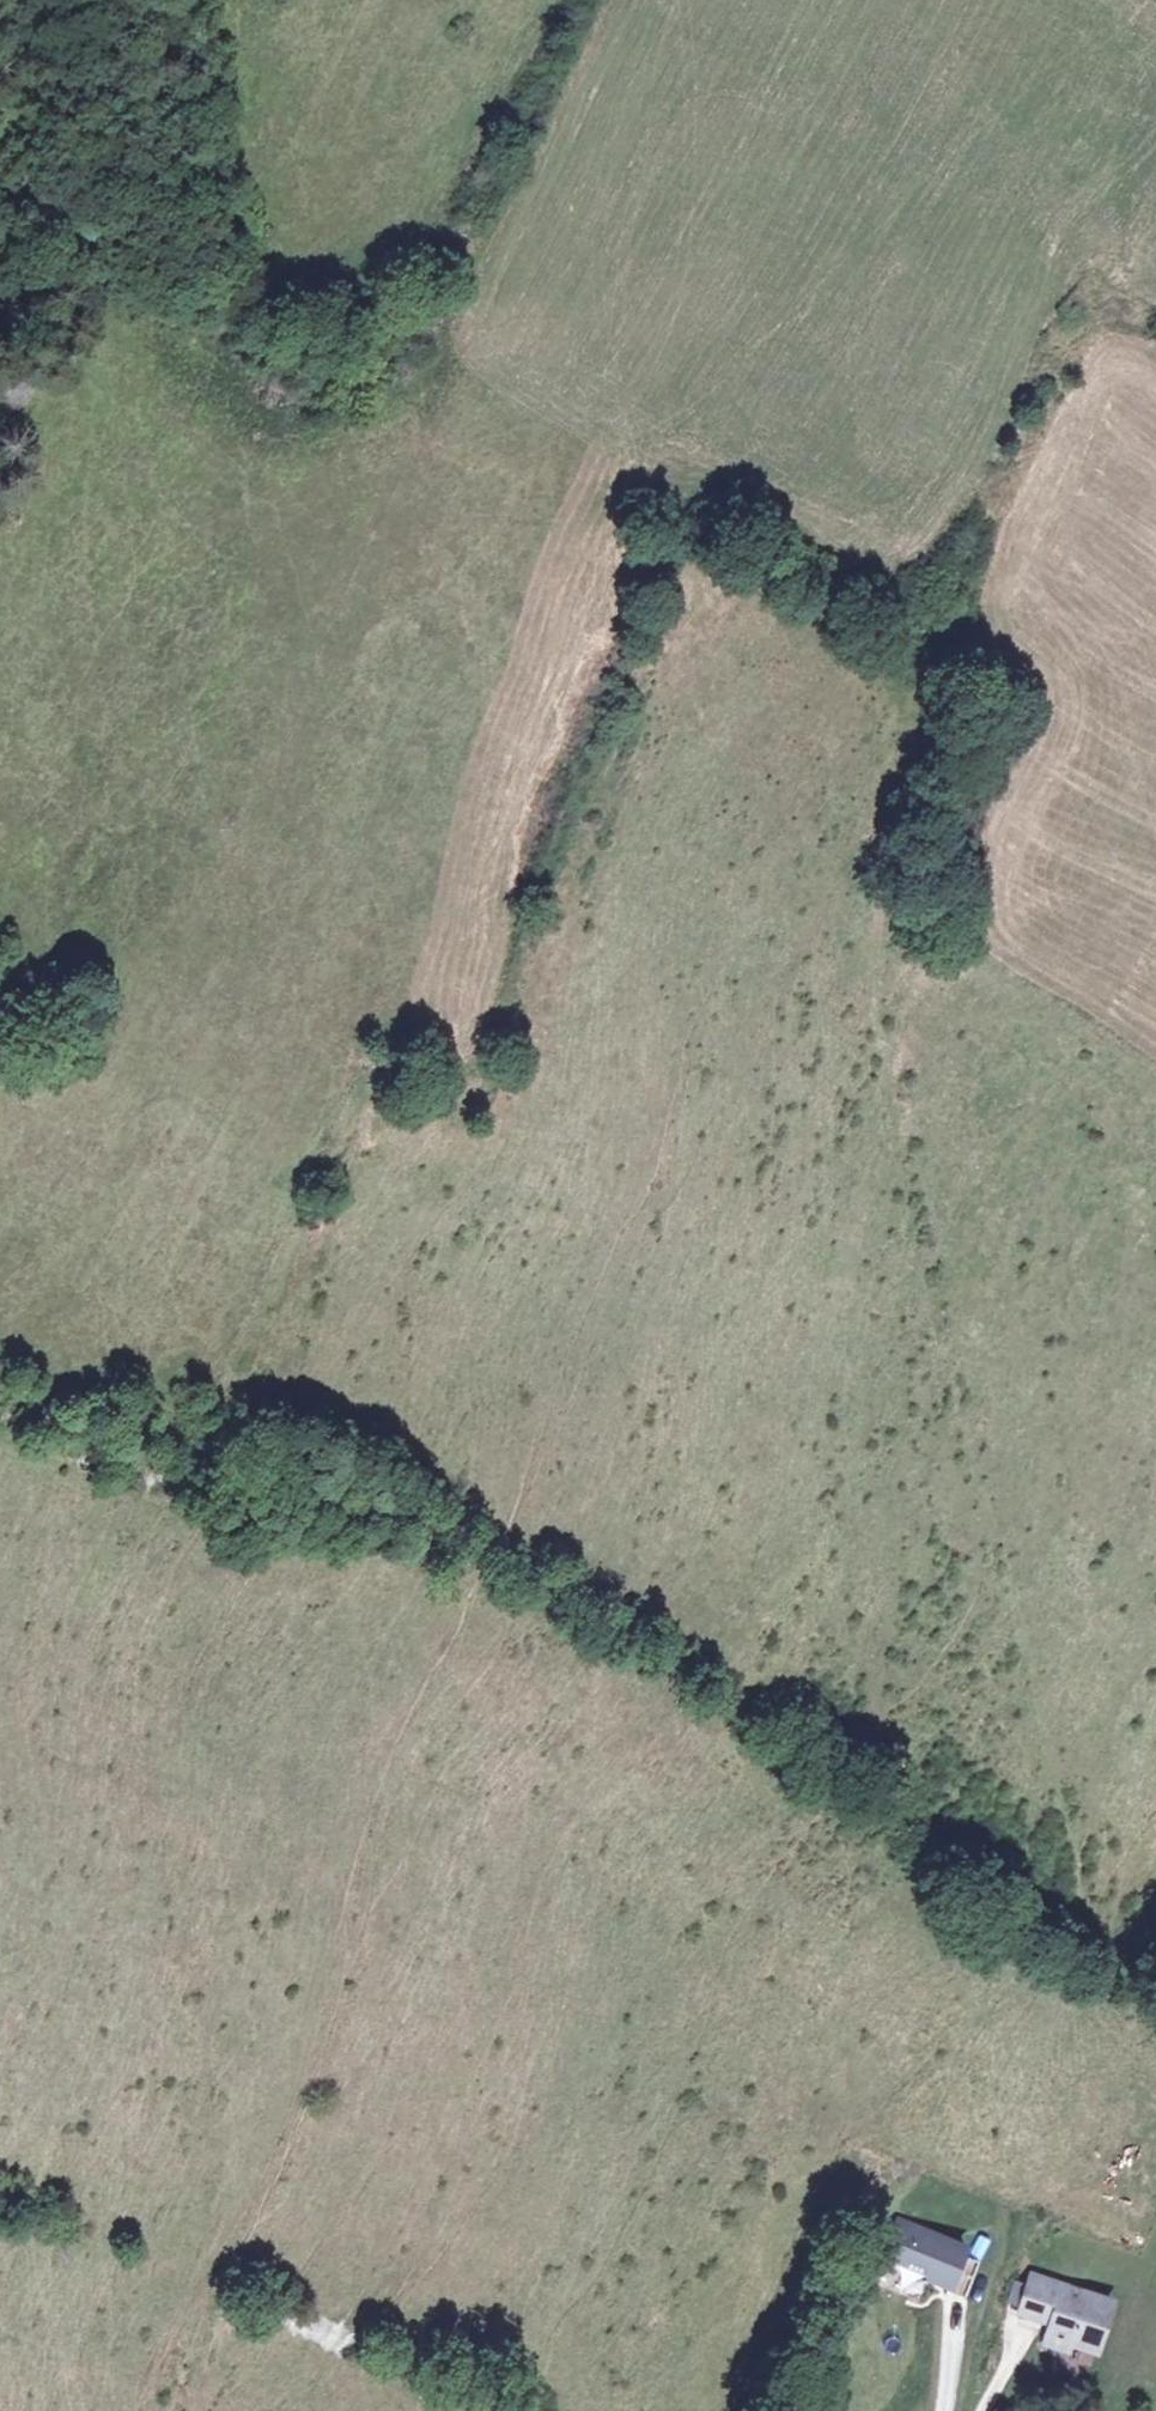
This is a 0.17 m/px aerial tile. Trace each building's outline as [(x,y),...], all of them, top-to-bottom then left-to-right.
[(914,2209),(902,2246),(966,2269),(965,2276),(985,2282),(999,2248),(980,2240),(981,2233),(914,2209)] [(1036,2278),(1025,2313),(1057,2323),(1052,2335),(1099,2349),(1114,2301),(1036,2278)]
